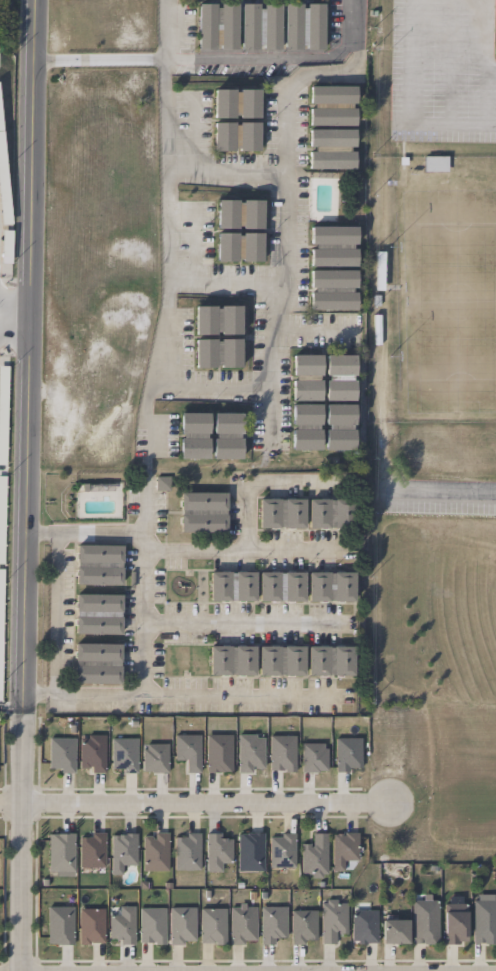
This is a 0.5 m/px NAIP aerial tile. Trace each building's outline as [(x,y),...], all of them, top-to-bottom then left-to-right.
[(236,2),(236,48),(196,48),(196,2),(236,2)] [(280,49),(240,49),(240,2),(280,2),(280,49)] [(322,2),(322,49),(283,49),(283,2),(322,2)] [(354,125),(308,125),(308,85),(354,85),(354,125)] [(259,88),(259,118),(212,118),(212,88),(259,88)] [(258,151),(212,151),(212,121),(258,121),(258,151)] [(446,171),(423,171),(423,155),(446,155),(446,171)] [(261,228),(215,228),(215,198),(261,198),(261,228)] [(355,225),(355,266),(308,266),(308,225),(355,225)] [(215,261),(215,231),(261,231),(261,261),(215,261)] [(308,309),(308,269),(355,269),(355,309),(308,309)] [(240,305),(240,333),(193,333),(193,305),(240,305)] [(240,337),(240,367),(194,367),(194,337),(240,337)] [(291,400),(291,354),(321,354),(321,400),(291,400)] [(353,400),(324,400),(324,354),(353,354),(353,400)] [(291,449),(291,403),(320,403),(320,449),(291,449)] [(353,403),(353,450),(324,450),(324,403),(353,403)] [(178,532),(178,491),(226,491),(226,532),(178,532)] [(258,528),(258,497),(303,497),(303,528),(258,528)] [(306,528),(306,497),(352,497),(352,528),(306,528)] [(74,584),(74,544),(121,544),(120,584),(74,584)] [(208,601),(208,571),(254,571),(254,601),(208,601)] [(303,601),(258,601),(258,571),(303,571),(303,601)] [(352,571),(352,601),(306,601),(306,571),(352,571)] [(73,634),(73,593),(121,593),(121,634),(73,634)] [(119,683),(73,683),(73,642),(119,642),(119,683)] [(254,675),(207,675),(207,644),(254,644),(254,675)] [(303,645),(303,675),(258,675),(258,645),(303,645)] [(352,676),(306,676),(306,645),(352,645),(352,676)] [(199,733),(199,772),(184,772),(184,762),(174,762),(174,733),(199,733)] [(231,733),(231,771),(206,771),(206,733),(231,733)] [(237,733),(262,733),(262,771),(237,771),(237,733)] [(78,734),(104,734),(104,771),(78,771),(78,734)] [(269,771),(269,735),(294,735),(294,771),(269,771)] [(47,771),(47,737),(74,737),(74,771),(47,771)] [(110,737),(136,737),(136,771),(110,771),(110,737)] [(335,771),(335,737),(360,737),(360,771),(335,771)] [(168,772),(141,772),(141,743),(168,743),(168,772)] [(300,771),(300,743),(325,743),(325,771),(300,771)] [(168,831),(168,870),(141,870),(141,831),(168,831)] [(237,831),(262,831),(262,870),(237,870),(237,831)] [(358,860),(342,860),(342,870),(332,870),(332,831),(358,831),(358,860)] [(110,874),(110,832),(136,832),(136,864),(124,864),(124,874),(110,874)] [(174,870),(174,832),(199,832),(199,870),(174,870)] [(205,871),(205,832),(231,832),(231,862),(221,862),(221,871),(205,871)] [(294,867),(269,867),(269,832),(294,832),(294,867)] [(300,877),(300,842),(310,842),(310,832),(326,832),(326,877),(300,877)] [(73,833),(73,875),(47,875),(47,833),(73,833)] [(78,866),(78,833),(104,833),(104,866),(78,866)] [(437,894),(437,943),(411,943),(411,894),(437,894)] [(472,894),(495,894),(495,943),(472,943),(472,894)] [(347,933),(336,933),(336,943),(321,943),(321,898),(347,898),(347,933)] [(229,944),(229,903),(255,903),(255,944),(229,944)] [(465,903),(465,943),(443,943),(443,903),(465,903)] [(134,943),(108,943),(108,915),(118,915),(118,905),(134,905),(134,943)] [(286,905),(286,934),(277,934),(277,944),(260,944),(259,905),(286,905)] [(73,944),(46,944),(46,906),(73,906),(73,944)] [(103,943),(78,943),(78,907),(103,907),(103,943)] [(165,943),(138,943),(138,907),(165,907),(165,943)] [(195,907),(195,945),(168,945),(168,907),(195,907)] [(225,907),(225,944),(199,944),(199,907),(225,907)] [(316,909),(316,943),(291,943),(291,909),(316,909)] [(376,909),(376,943),(351,943),(351,909),(376,909)] [(380,943),(380,919),(407,919),(407,943),(380,943)]
